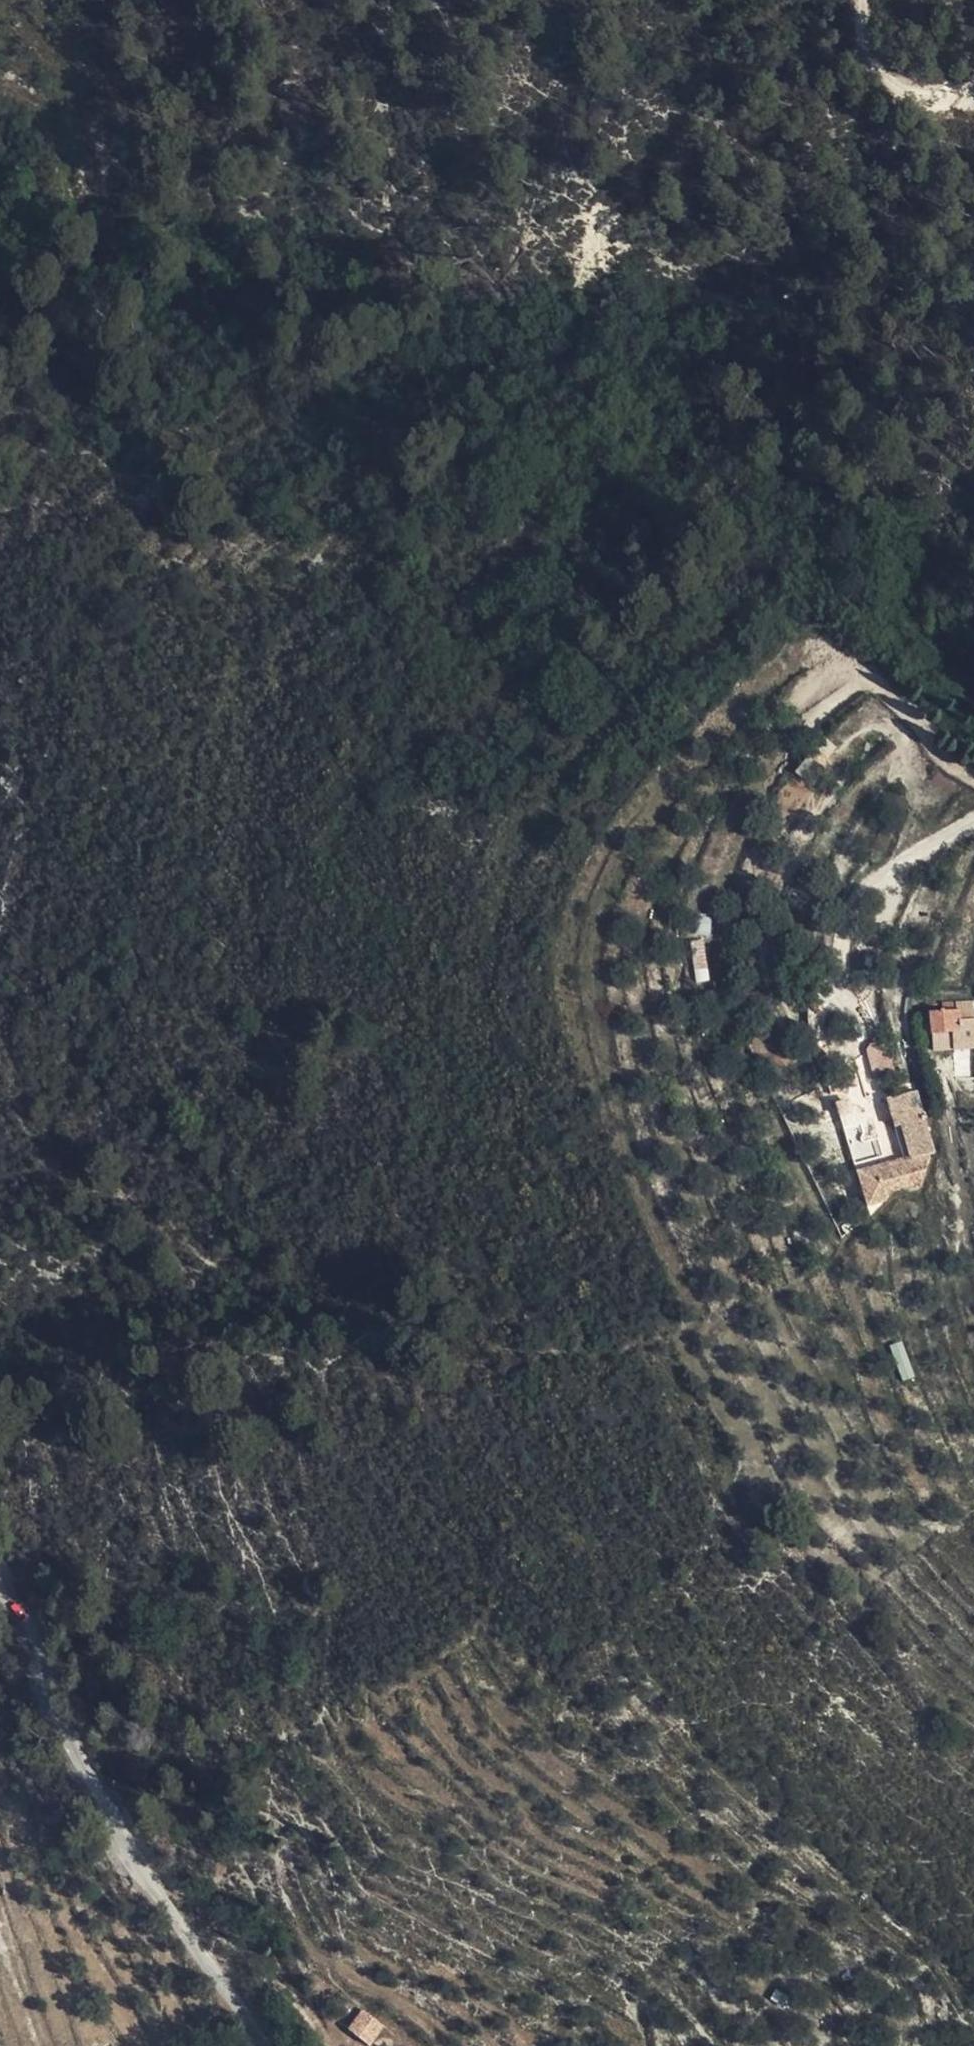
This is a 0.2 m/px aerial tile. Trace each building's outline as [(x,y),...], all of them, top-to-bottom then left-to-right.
[(693,968),(705,966),(703,940),(691,941),(693,968)] [(941,984),(942,995),(953,994),(954,1003),(973,998),(973,992),(972,979),(941,984)] [(953,994),(942,995),(930,997),(933,1020),(955,1016),(954,1003),(953,994)] [(894,1108),(923,1099),(916,1075),(887,1084),(894,1108)] [(908,1128),(929,1121),(923,1099),(894,1108),(896,1113),(902,1111),(908,1128)] [(901,1130),(908,1128),(902,1111),(896,1113),(901,1130)] [(934,1139),(929,1121),(908,1128),(913,1146),(934,1139)] [(913,1146),(908,1128),(901,1130),(906,1148),(913,1146)] [(365,2001),(351,2021),(370,2036),(377,2028),(387,2015),(365,2001)]
